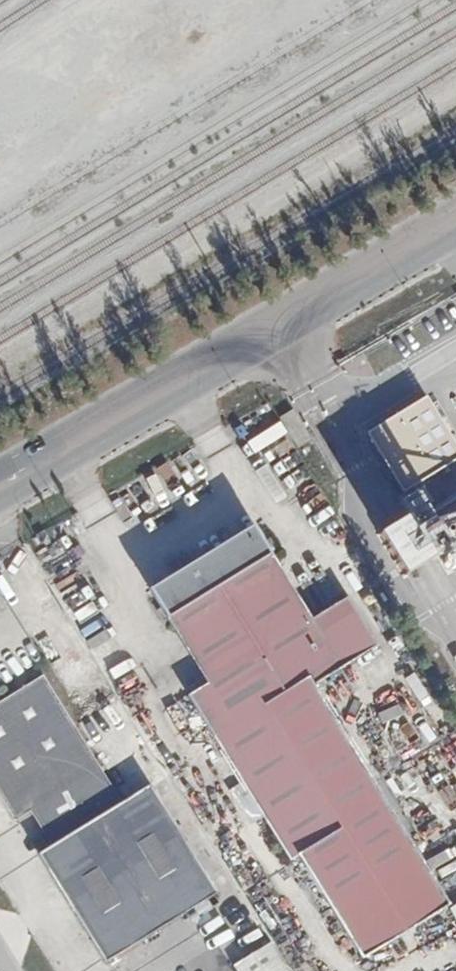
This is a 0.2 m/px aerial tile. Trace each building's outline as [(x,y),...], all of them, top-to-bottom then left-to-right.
[(433,515),(453,549),(455,547),(455,502),(433,515)] [(253,522),(149,587),(154,596),(259,532),(253,522)] [(50,539),(46,531),(36,537),(41,544),(50,539)] [(312,617),(259,532),(154,596),(208,683),(187,695),(289,860),(299,855),(364,959),(450,905),(314,686),(381,646),(349,594),(312,617)] [(43,675),(0,701),(0,795),(16,821),(30,812),(44,803),(65,837),(50,847),(37,854),(104,963),(218,893),(152,785),(122,803),(43,675)] [(65,837),(44,803),(30,812),(50,847),(65,837)]
